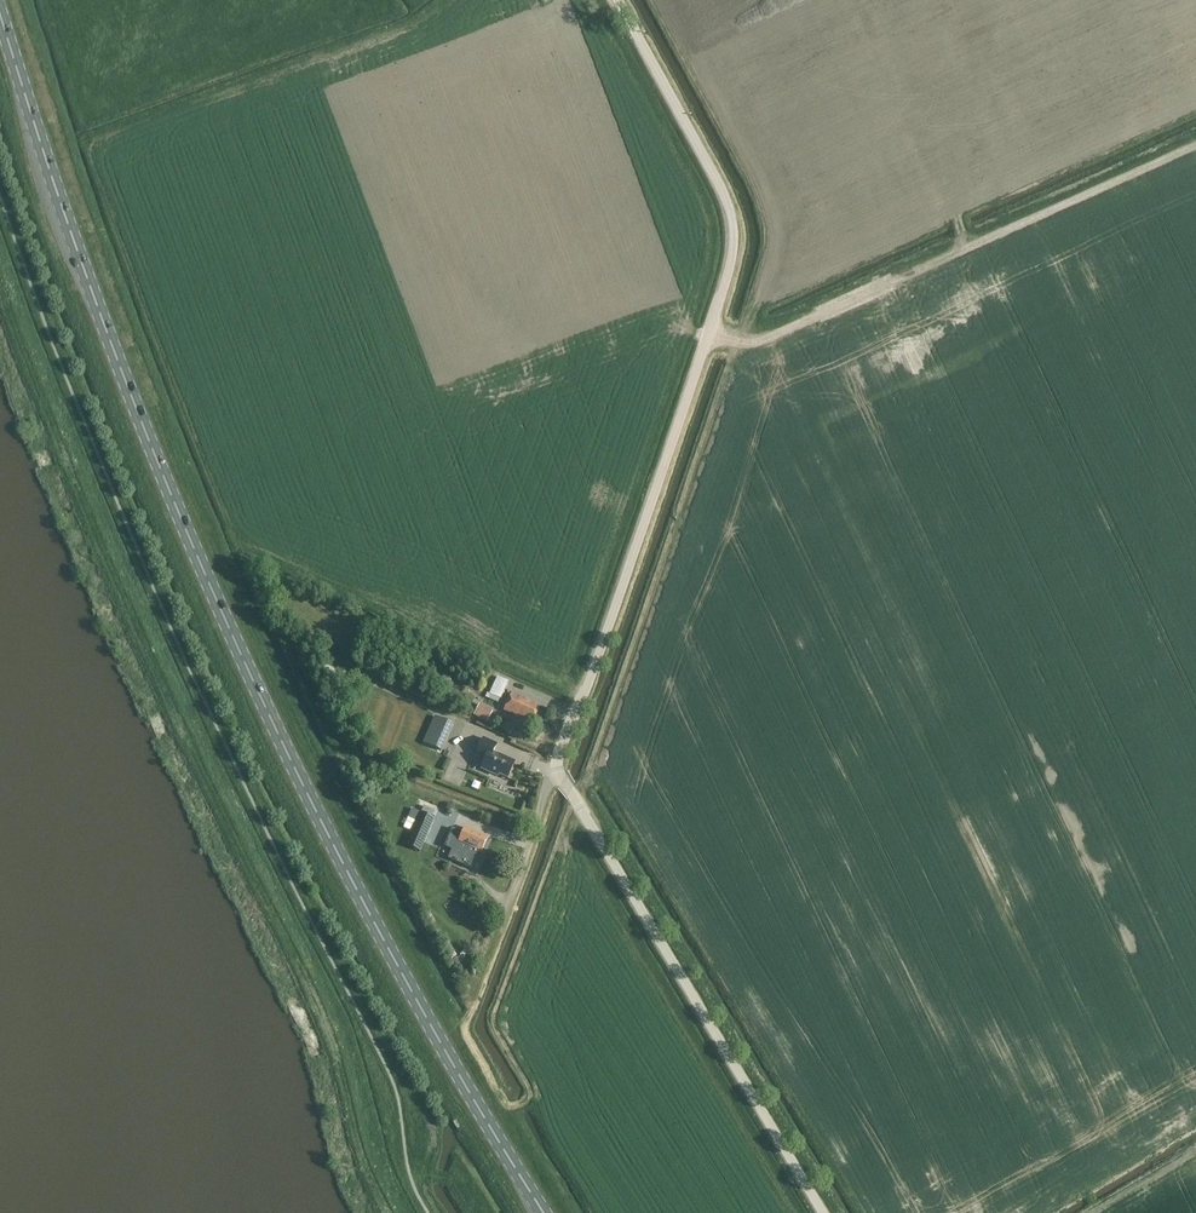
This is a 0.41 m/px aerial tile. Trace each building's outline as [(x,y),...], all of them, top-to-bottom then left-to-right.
[(325,674),(334,679),(339,670),(330,665),(325,674)] [(446,673),(436,681),(442,688),(451,680),(446,673)] [(510,682),(499,677),(490,694),(489,693),(487,697),(499,702),(501,699),(510,682)] [(535,720),(540,709),(536,708),(538,704),(512,693),(504,711),(530,722),(531,719),(535,720)] [(487,722),(493,711),(480,704),(474,716),(487,722)] [(441,751),(445,743),(445,741),(427,733),(427,734),(423,743),(441,751)] [(508,778),(516,762),(494,752),(498,744),(484,738),(476,756),(486,760),(482,769),(494,774),(495,772),(508,778)] [(461,805),(458,816),(470,819),(473,809),(461,805)] [(424,806),(419,818),(432,823),(437,812),(424,806)] [(417,821),(421,813),(412,809),(408,817),(417,821)] [(422,849),(430,831),(417,825),(409,843),(422,849)] [(465,827),(463,833),(459,842),(478,851),(482,852),(488,837),(465,827)] [(459,842),(463,833),(453,828),(445,846),(453,850),(449,859),(472,869),(478,856),(476,855),(478,851),(459,842)]
